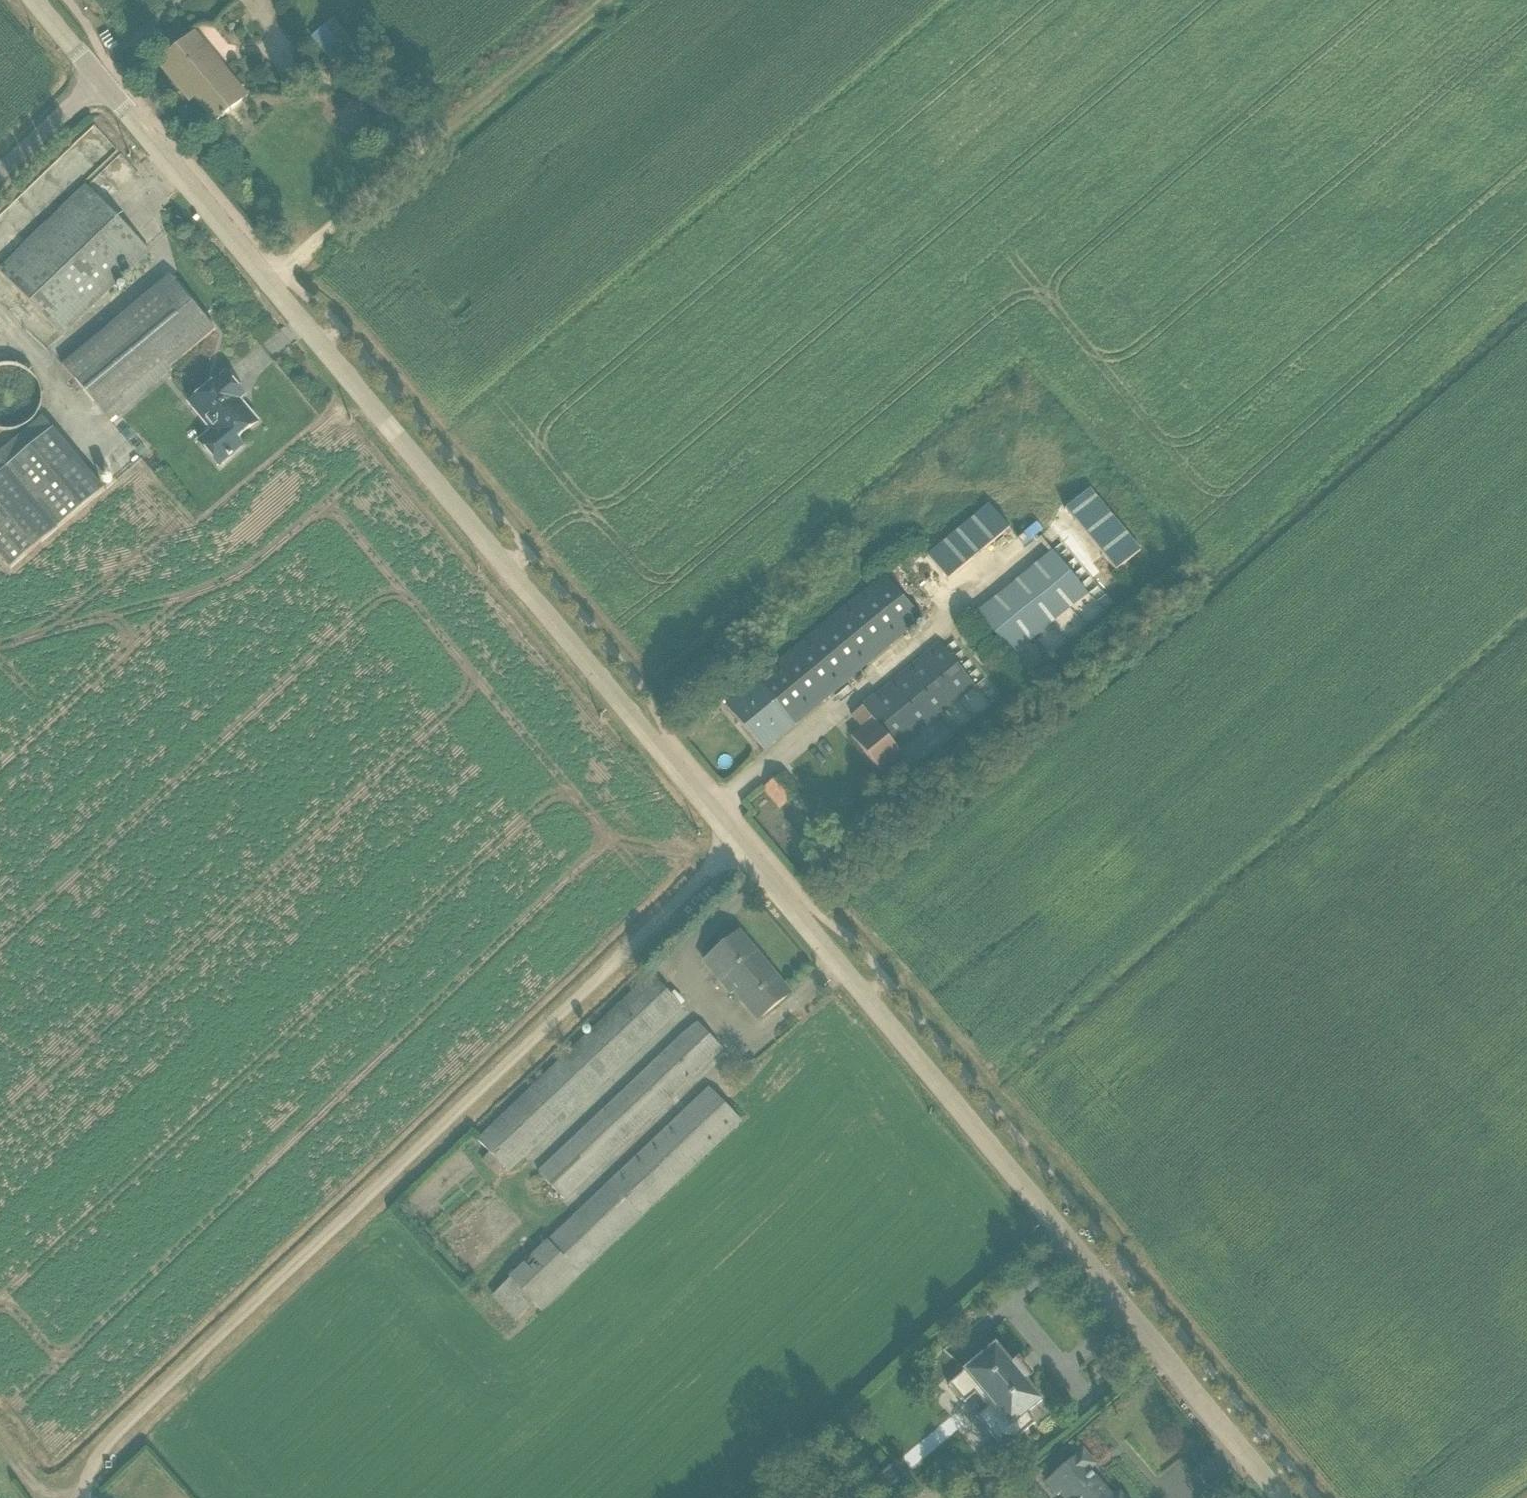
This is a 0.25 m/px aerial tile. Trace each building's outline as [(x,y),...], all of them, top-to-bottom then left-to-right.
[(334,19),(310,38),(337,71),(359,53),(334,19)] [(214,123),(247,96),(196,35),(159,65),(189,101),(194,98),(214,123)] [(0,270),(0,274),(60,336),(148,252),(87,188),(0,270)] [(170,278),(62,367),(109,424),(171,373),(168,369),(215,331),(170,278)] [(43,405),(42,399),(41,394),(38,388),(34,383),(29,378),(22,374),(12,372),(5,373),(0,374),(0,436),(8,438),(15,437),(21,436),(28,432),(32,429),(36,425),(40,419),(42,411),(43,405)] [(197,442),(220,468),(244,448),(237,439),(257,423),(238,401),(243,397),(225,375),(188,406),(209,432),(197,442)] [(52,431),(41,418),(0,452),(0,560),(9,571),(105,492),(53,430),(52,431)] [(1115,571),(1139,551),(1088,490),(1064,509),(1115,571)] [(1088,596),(1051,552),(976,614),(1012,659),(1088,596)] [(885,576),(727,708),(764,752),(922,620),(885,576)] [(939,643),(861,708),(908,765),(911,763),(916,770),(952,740),(937,721),(975,690),(939,643)] [(893,770),(904,762),(862,710),(851,718),(860,730),(850,738),(883,779),(893,770)] [(779,812),(800,794),(784,773),(762,792),(779,812)] [(757,1024),(790,996),(739,935),(702,965),(729,998),(732,996),(757,1024)] [(507,1175),(683,1010),(682,1009),(684,1006),(679,1000),(676,1002),(652,978),(478,1142),(489,1154),(481,1162),(495,1177),(502,1170),(507,1175)] [(564,1203),(722,1052),(696,1024),(537,1174),(564,1203)] [(741,1124),(707,1090),(508,1279),(510,1281),(491,1298),(491,1299),(485,1305),(508,1328),(514,1322),(515,1323),(533,1305),(542,1314),(741,1124)] [(1026,1417),(1043,1403),(1026,1383),(1032,1378),(1018,1361),(1012,1366),(995,1346),(947,1386),(949,1388),(948,1390),(960,1405),(963,1403),(964,1405),(974,1397),(985,1410),(975,1419),(1002,1452),(1033,1426),(1026,1417)] [(1091,1472),(1097,1468),(1082,1450),(1073,1457),(1076,1459),(1044,1486),(1055,1497),(1056,1497),(1059,1496),(1060,1497),(1113,1497),(1091,1472)]
